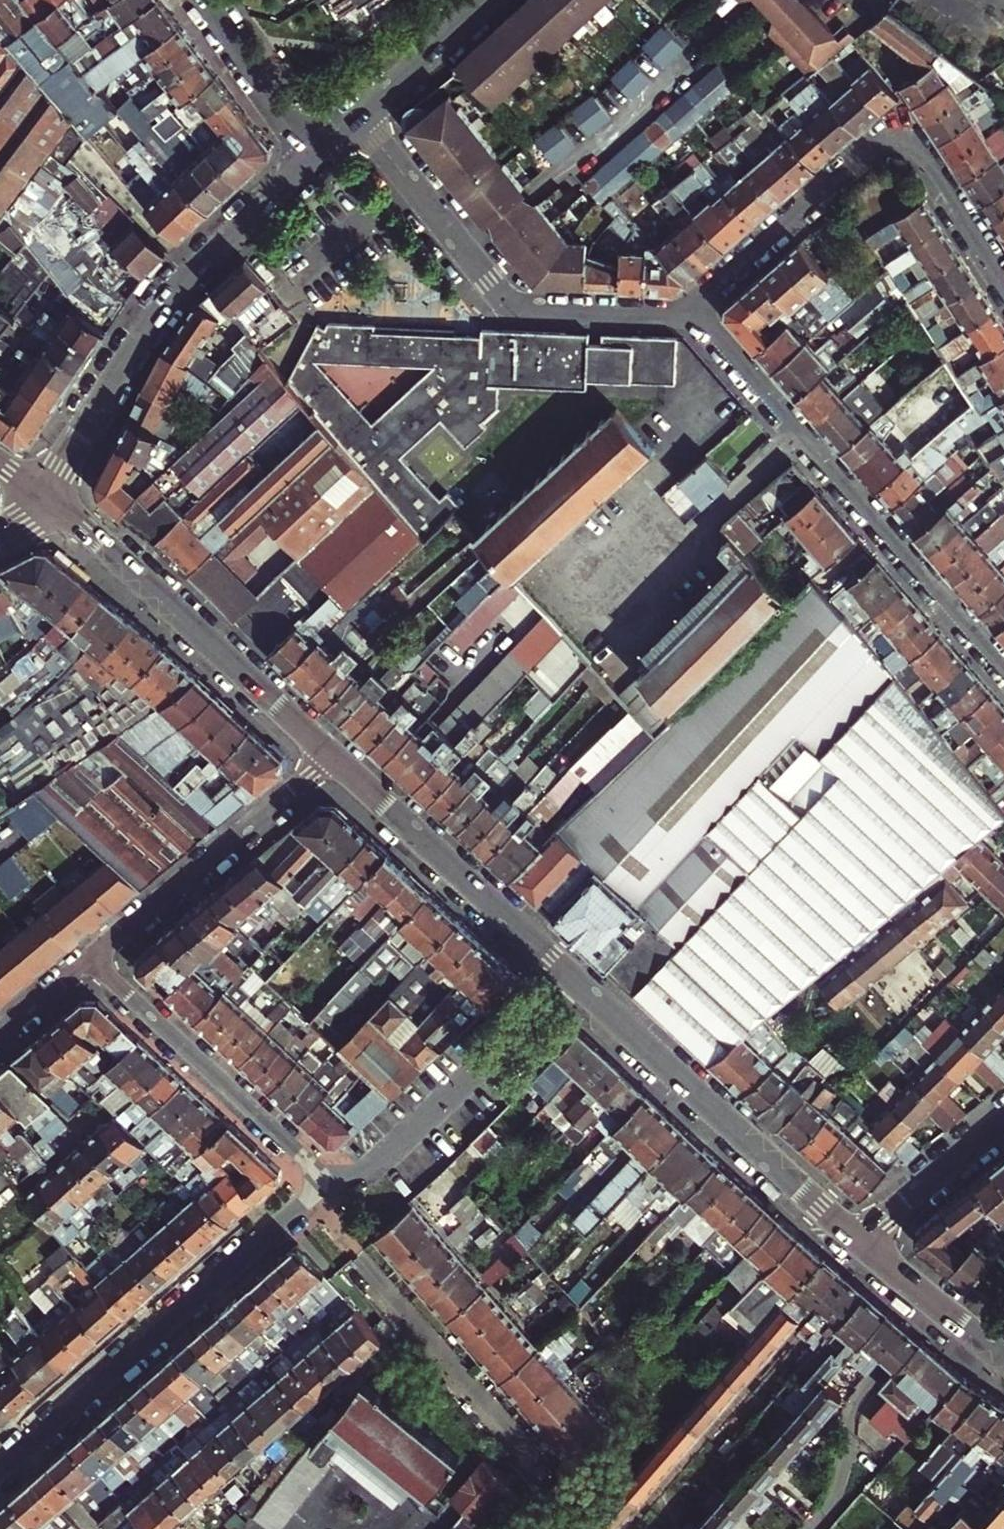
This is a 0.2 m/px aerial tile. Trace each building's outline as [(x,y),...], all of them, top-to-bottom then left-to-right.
[(25,59),(8,40),(39,17),(61,0),(62,0),(0,0),(0,93),(25,59)] [(51,90),(90,135),(96,129),(109,118),(121,109),(101,86),(125,67),(181,24),(163,0),(156,0),(119,28),(127,38),(86,69),(77,59),(59,39),(39,17),(8,40),(25,59),(51,90)] [(61,0),(39,17),(59,39),(80,24),(91,16),(85,7),(74,15),(61,0)] [(103,7),(98,10),(108,23),(91,36),(80,24),(59,39),(77,59),(119,28),(156,0),(112,0),(103,7)] [(97,0),(86,0),(82,3),(85,7),(91,16),(98,10),(103,7),(97,0)] [(344,19),(368,3),(375,13),(395,0),(331,0),(344,19)] [(469,55),(461,67),(496,104),(531,72),(528,69),(551,48),(554,51),(571,36),(568,33),(590,12),(593,15),(609,0),(533,0),(511,15),(496,35),(473,51),(469,55)] [(776,15),(794,0),(762,0),(776,15)] [(776,15),(781,20),(778,38),(787,50),(823,21),(804,0),(794,0),(776,15)] [(889,10),(870,26),(902,51),(917,32),(889,10)] [(835,33),(823,21),(787,50),(806,73),(810,77),(834,56),(844,48),(838,42),(845,37),(850,43),(852,42),(857,37),(845,24),(835,33)] [(159,67),(194,40),(181,24),(125,67),(134,78),(155,62),(159,67)] [(127,38),(119,28),(77,59),(86,69),(127,38)] [(692,49),(671,29),(650,50),(672,70),(692,49)] [(933,67),(943,53),(917,32),(902,51),(927,71),(933,67)] [(848,45),(850,43),(845,37),(838,42),(844,48),(845,47),(848,45)] [(856,46),(872,65),(876,70),(885,62),(865,39),(856,46)] [(172,83),(206,56),(194,40),(159,67),(137,83),(146,94),(167,78),(172,83)] [(903,86),(915,105),(966,71),(943,53),(933,67),(927,71),(903,86)] [(206,56),(172,83),(145,104),(160,121),(165,116),(161,111),(176,98),(174,95),(179,91),(186,100),(219,74),(206,56)] [(851,88),(833,104),(858,134),(883,112),(855,80),(834,56),(810,77),(821,91),(824,93),(842,78),(851,88)] [(51,90),(25,59),(0,93),(0,109),(23,127),(51,90)] [(620,81),(642,101),(661,82),(639,61),(620,81)] [(600,202),(740,84),(724,64),(583,182),(600,202)] [(900,98),(894,90),(884,79),(878,72),(876,70),(872,65),(855,80),(883,112),(900,98)] [(884,79),(894,90),(903,81),(894,70),(884,79)] [(928,124),(964,100),(957,90),(976,78),(966,71),(915,105),(928,124)] [(810,77),(806,73),(795,83),(810,100),(813,97),(821,91),(810,77)] [(233,93),(219,74),(186,100),(177,107),(187,118),(196,111),(190,104),(197,98),(203,105),(199,109),(201,112),(206,108),(209,112),(211,110),(217,106),(233,93)] [(983,87),(964,100),(928,124),(940,143),(976,119),(970,110),(995,93),(990,89),(986,92),(983,87)] [(90,135),(51,90),(23,127),(53,149),(83,171),(87,168),(73,154),(90,135)] [(858,134),(833,104),(824,93),(821,91),(813,97),(822,108),(807,120),(836,153),(858,134)] [(482,215),(497,209),(528,186),(508,162),(507,162),(500,150),(464,104),(462,105),(455,92),(434,108),(433,106),(429,104),(424,103),(419,104),(415,106),(412,111),(410,116),(411,121),(413,126),(462,190),(466,194),(482,215)] [(217,106),(229,119),(232,116),(237,120),(247,112),(233,93),(217,106)] [(600,98),(577,114),(594,139),(617,122),(600,98)] [(188,130),(193,126),(187,118),(177,107),(165,116),(160,121),(173,135),(184,126),(188,130)] [(196,111),(187,118),(193,126),(199,133),(210,145),(242,182),(271,155),(271,144),(261,130),(242,145),(226,128),(211,110),(209,112),(206,108),(201,112),(199,109),(196,111)] [(13,223),(13,207),(44,161),(53,149),(23,127),(0,109),(0,233),(13,223)] [(109,118),(126,139),(132,135),(138,129),(121,109),(109,118)] [(753,116),(756,120),(764,113),(761,109),(753,116)] [(976,119),(940,143),(952,162),(988,138),(982,128),(998,118),(992,109),(976,119)] [(798,110),(779,126),(788,136),(807,120),(798,110)] [(232,116),(229,119),(232,123),(226,128),(242,145),(261,130),(247,112),(237,120),(232,116)] [(802,183),(817,170),(788,136),(779,126),(768,112),(757,121),(767,133),(762,137),(764,139),(773,149),(802,183)] [(836,153),(807,120),(788,136),(817,170),(836,153)] [(542,139),(558,164),(581,148),(564,124),(542,139)] [(755,128),(751,124),(735,137),(739,142),(755,128)] [(184,126),(173,135),(177,140),(183,147),(199,133),(193,126),(188,130),(184,126)] [(1003,162),(1001,157),(994,146),(1003,139),(1003,133),(1002,129),(988,138),(952,162),(968,186),(1003,162)] [(210,145),(199,133),(183,147),(194,159),(210,145)] [(165,191),(197,224),(211,211),(178,176),(170,183),(161,172),(163,171),(132,135),(126,139),(131,144),(128,147),(165,191)] [(160,154),(177,140),(173,135),(156,150),(160,154)] [(773,149),(764,139),(748,152),(749,154),(757,163),(773,149)] [(227,196),(194,159),(183,147),(177,140),(160,154),(178,176),(211,211),(227,196)] [(242,182),(210,145),(194,159),(227,196),(242,182)] [(44,161),(70,180),(83,171),(53,149),(44,161)] [(787,196),(802,183),(773,149),(757,163),(758,163),(787,196)] [(757,163),(749,154),(734,165),(742,175),(758,163),(757,163)] [(28,241),(67,182),(70,180),(44,161),(13,207),(13,223),(28,241)] [(743,235),(756,223),(717,176),(704,162),(690,173),(743,235)] [(981,206),(1003,191),(1003,162),(968,186),(981,206)] [(743,176),(772,209),(787,196),(758,163),(742,175),(743,176)] [(717,176),(756,223),(772,209),(743,176),(739,179),(728,167),(717,176)] [(70,180),(67,182),(89,209),(111,192),(87,168),(83,171),(70,180)] [(673,187),(726,249),(743,235),(690,173),(673,187)] [(100,266),(132,293),(146,273),(114,241),(115,239),(89,209),(67,182),(28,241),(52,270),(64,285),(70,292),(80,284),(100,266)] [(540,203),(528,186),(497,209),(486,218),(498,235),(502,232),(540,203)] [(670,224),(707,266),(726,249),(673,187),(652,204),(663,215),(664,217),(675,209),(680,215),(670,224)] [(165,191),(156,197),(149,203),(181,239),(197,224),(165,191)] [(981,206),(992,223),(1003,216),(1003,191),(981,206)] [(111,192),(89,209),(115,239),(114,241),(146,273),(168,251),(111,192)] [(942,228),(924,201),(867,239),(874,248),(902,232),(912,248),(942,228)] [(541,286),(587,288),(588,256),(589,246),(573,244),(540,203),(502,232),(515,257),(541,281),(541,286)] [(634,218),(648,235),(652,239),(659,233),(648,220),(646,222),(639,214),(634,218)] [(992,223),(1003,241),(1003,216),(992,223)] [(13,223),(0,233),(0,234),(20,250),(28,241),(13,223)] [(657,245),(671,261),(689,281),(707,266),(670,224),(659,233),(652,239),(657,245)] [(930,275),(960,256),(942,228),(912,248),(930,275)] [(15,257),(20,250),(0,234),(0,244),(15,257)] [(3,331),(14,317),(28,300),(32,295),(52,270),(28,241),(20,250),(15,257),(6,268),(26,284),(12,301),(16,304),(10,312),(0,303),(0,335),(3,331)] [(648,244),(625,243),(622,247),(622,251),(648,252),(648,244)] [(850,303),(801,244),(782,261),(824,310),(829,306),(833,311),(828,315),(832,319),(839,313),(850,303)] [(622,251),(621,270),(620,289),(646,291),(647,259),(648,252),(622,251)] [(892,261),(900,256),(897,251),(882,261),(885,265),(892,261)] [(621,270),(588,256),(587,288),(620,289),(621,270)] [(978,283),(960,256),(930,275),(909,289),(904,293),(908,299),(909,301),(915,297),(917,299),(937,286),(948,303),(978,283)] [(676,292),(689,281),(671,261),(647,259),(646,291),(676,292)] [(213,291),(231,311),(252,335),(263,349),(297,321),(269,285),(246,260),(213,291)] [(782,261),(763,277),(788,307),(797,318),(805,327),(813,336),(821,329),(813,320),(818,317),(822,321),(828,315),(833,311),(829,306),(824,310),(782,261)] [(900,274),(892,261),(885,265),(888,270),(894,278),(900,274)] [(6,268),(0,275),(0,303),(10,312),(16,304),(12,301),(26,284),(6,268)] [(850,303),(839,313),(847,323),(816,350),(823,358),(827,355),(826,354),(840,341),(849,351),(908,299),(904,293),(899,285),(894,278),(888,270),(850,303)] [(788,307),(763,277),(748,290),(771,317),(773,319),(788,307)] [(904,282),(899,285),(904,293),(909,289),(904,282)] [(996,311),(978,283),(948,303),(966,330),(996,311)] [(28,300),(96,347),(108,329),(95,320),(71,304),(75,298),(70,292),(64,285),(53,300),(42,293),(38,298),(32,295),(28,300)] [(727,317),(758,352),(783,330),(778,325),(766,335),(760,327),(771,317),(748,290),(728,307),(727,317)] [(213,291),(199,304),(220,320),(231,311),(213,291)] [(14,317),(32,330),(83,366),(96,347),(28,300),(14,317)] [(220,320),(199,304),(197,303),(163,351),(190,366),(212,379),(224,366),(201,350),(220,320)] [(105,304),(95,320),(108,329),(119,312),(105,304)] [(942,315),(938,309),(922,320),(926,325),(942,315)] [(996,311),(966,330),(986,360),(1003,347),(1003,323),(996,311)] [(774,370),(805,343),(798,335),(805,327),(797,318),(787,326),(783,330),(758,352),(774,370)] [(289,380),(305,398),(334,434),(376,483),(409,523),(425,542),(438,530),(454,516),(457,513),(462,502),(449,488),(442,495),(404,454),(443,417),(467,443),(487,425),(482,420),(499,404),(500,387),(589,390),(589,380),(677,384),(679,336),(591,333),(591,343),(578,342),(579,332),(471,327),(470,333),(441,332),(442,325),(324,319),(321,324),(315,319),(289,380)] [(783,330),(787,326),(782,321),(778,325),(783,330)] [(71,384),(83,366),(32,330),(25,338),(15,331),(11,336),(3,331),(0,335),(0,336),(71,384)] [(967,344),(960,334),(941,347),(945,353),(948,351),(951,355),(967,344)] [(252,335),(224,366),(212,379),(231,389),(240,379),(244,383),(268,355),(263,349),(252,335)] [(10,369),(58,403),(71,384),(0,336),(0,342),(4,345),(1,350),(12,357),(6,366),(10,369)] [(823,358),(816,350),(808,341),(805,343),(774,370),(796,397),(840,359),(849,351),(840,341),(826,354),(827,355),(823,358)] [(986,360),(980,363),(993,381),(1003,374),(1003,347),(986,360)] [(1,350),(0,352),(0,362),(6,366),(12,357),(1,350)] [(175,394),(190,366),(163,351),(143,391),(171,406),(177,410),(184,401),(175,394)] [(215,423),(188,449),(183,454),(174,462),(187,476),(204,494),(305,398),(289,380),(268,355),(244,383),(212,420),(215,423)] [(844,396),(840,392),(833,383),(845,373),(852,381),(856,378),(840,359),(796,397),(817,420),(844,396)] [(948,359),(920,383),(905,396),(886,412),(894,421),(929,391),(950,423),(955,419),(976,400),(975,399),(972,395),(960,377),(948,359)] [(10,369),(6,366),(0,362),(0,382),(10,369)] [(0,382),(0,384),(6,389),(0,396),(0,399),(18,412),(3,432),(13,439),(37,434),(58,403),(10,369),(0,382)] [(970,370),(960,377),(972,395),(977,392),(974,386),(978,384),(970,370)] [(833,383),(840,392),(852,381),(845,373),(833,383)] [(978,403),(985,413),(1003,400),(1003,374),(993,381),(998,390),(978,403)] [(843,450),(873,424),(880,417),(886,412),(865,388),(860,382),(844,396),(817,420),(843,450)] [(171,406),(143,391),(129,418),(155,432),(162,420),(170,424),(177,410),(171,406)] [(157,539),(190,571),(334,434),(305,398),(204,494),(186,512),(157,539)] [(3,432),(18,412),(0,399),(0,429),(3,432)] [(1001,433),(1003,431),(1003,400),(985,413),(978,403),(976,400),(955,419),(967,435),(991,419),(1001,433)] [(616,408),(476,535),(488,548),(499,560),(510,573),(513,577),(654,448),(616,408)] [(890,428),(894,421),(886,412),(880,417),(890,428)] [(880,417),(873,424),(884,437),(890,428),(880,417)] [(163,436),(155,432),(129,418),(118,440),(138,451),(152,458),(163,436)] [(843,450),(854,463),(884,437),(873,424),(843,450)] [(927,444),(936,454),(950,442),(941,431),(927,444)] [(996,437),(1003,449),(1003,431),(1001,433),(996,437)] [(334,434),(190,571),(235,617),(257,596),(243,582),(257,569),(242,554),(267,531),(267,529),(264,526),(267,523),(298,557),(376,483),(334,434)] [(977,435),(970,439),(971,441),(977,449),(983,445),(977,435)] [(854,463),(876,488),(913,455),(905,446),(897,452),(884,437),(854,463)] [(138,451),(118,440),(97,481),(101,495),(121,513),(141,493),(132,483),(140,466),(132,462),(138,451)] [(971,441),(962,448),(971,459),(980,452),(977,449),(971,441)] [(188,449),(175,443),(172,448),(183,454),(188,449)] [(922,466),(936,454),(927,444),(913,455),(876,488),(893,508),(927,479),(917,468),(921,464),(922,466)] [(709,453),(681,478),(705,503),(732,478),(709,453)] [(904,521),(943,487),(946,484),(943,480),(957,469),(955,467),(959,464),(953,456),(927,479),(893,508),(904,521)] [(990,465),(1002,482),(1003,481),(1003,456),(990,465)] [(141,493),(121,513),(157,539),(186,512),(180,505),(169,493),(183,480),(187,476),(174,462),(141,493)] [(810,481),(795,464),(771,485),(786,502),(810,481)] [(194,492),(180,505),(186,512),(204,494),(187,476),(183,480),(194,492)] [(929,550),(978,508),(973,501),(990,486),(982,477),(972,486),(916,534),(929,550)] [(904,521),(916,534),(972,486),(968,481),(964,484),(959,479),(946,490),(943,487),(904,521)] [(818,490),(810,481),(786,502),(794,511),(818,490)] [(409,523),(376,483),(298,557),(257,596),(235,617),(270,652),(409,523)] [(756,497),(765,507),(768,504),(771,508),(786,502),(771,485),(756,497)] [(830,505),(818,490),(794,511),(787,517),(800,531),(830,505)] [(750,520),(765,507),(756,497),(724,526),(733,536),(747,551),(775,528),(770,522),(759,530),(750,520)] [(1003,512),(1003,507),(1000,502),(984,515),(978,508),(929,550),(943,565),(1003,512)] [(843,519),(830,505),(800,531),(812,545),(843,519)] [(943,565),(955,580),(990,550),(1003,538),(1003,533),(1001,529),(1003,527),(1003,512),(943,565)] [(476,535),(457,513),(454,516),(438,530),(459,551),(476,535)] [(843,519),(812,545),(829,564),(859,538),(843,519)] [(425,542),(409,523),(270,652),(288,669),(321,639),(332,628),(425,542)] [(791,538),(779,524),(775,528),(787,542),(791,538)] [(630,705),(649,726),(789,597),(747,551),(733,536),(721,546),(738,566),(747,575),(656,661),(620,695),(630,705)] [(804,553),(791,538),(787,542),(793,549),(800,556),(804,553)] [(87,581),(50,549),(38,548),(0,568),(0,575),(15,597),(9,600),(13,610),(26,634),(33,630),(28,621),(32,617),(47,630),(87,581)] [(968,594),(1003,563),(1003,550),(995,557),(990,550),(955,580),(968,594)] [(488,595),(510,573),(499,560),(469,589),(481,602),(488,595)] [(878,560),(848,586),(861,602),(892,575),(878,560)] [(968,594),(982,610),(1003,590),(1003,563),(968,594)] [(747,575),(738,566),(648,652),(656,661),(747,575)] [(590,661),(513,577),(510,573),(488,595),(501,610),(523,635),(501,658),(504,662),(519,678),(527,670),(540,684),(544,688),(546,685),(556,696),(590,661)] [(13,610),(9,600),(15,597),(0,575),(0,617),(13,610)] [(892,575),(861,602),(874,616),(904,590),(892,575)] [(335,652),(321,639),(288,669),(312,692),(371,629),(380,621),(420,586),(414,579),(406,586),(404,582),(361,619),(342,638),(345,642),(335,652)] [(87,581),(47,630),(36,643),(39,656),(35,661),(38,664),(27,673),(0,694),(0,710),(15,698),(52,668),(43,660),(100,592),(87,581)] [(600,788),(682,863),(720,899),(839,773),(821,756),(895,678),(894,676),(881,661),(869,647),(857,631),(844,617),(836,607),(831,601),(817,584),(785,618),(676,715),(656,734),(600,788)] [(848,586),(839,594),(845,600),(849,605),(853,602),(856,606),(861,602),(848,586)] [(918,605),(904,590),(874,616),(887,631),(918,605)] [(1003,624),(1003,590),(982,610),(998,629),(1003,624)] [(100,592),(43,660),(52,668),(15,698),(22,707),(59,677),(118,607),(100,592)] [(845,600),(839,594),(831,601),(836,607),(845,600)] [(488,595),(481,602),(437,645),(453,660),(501,610),(488,595)] [(929,618),(918,605),(887,631),(899,645),(929,618)] [(134,620),(118,607),(59,677),(22,707),(12,715),(21,726),(93,668),(134,620)] [(865,624),(853,609),(844,617),(857,631),(865,624)] [(942,634),(929,618),(899,645),(912,660),(942,634)] [(150,634),(134,620),(93,668),(21,726),(31,739),(107,680),(109,682),(126,661),(150,634)] [(393,634),(380,621),(371,629),(312,692),(326,705),(385,642),(389,639),(393,634)] [(879,639),(865,624),(857,631),(869,647),(879,639)] [(345,642),(342,638),(332,628),(321,639),(335,652),(345,642)] [(126,661),(109,682),(126,695),(166,647),(150,634),(126,661)] [(955,648),(942,634),(912,660),(925,675),(955,648)] [(869,647),(881,661),(889,653),(892,651),(880,638),(879,639),(869,647)] [(404,653),(389,639),(385,642),(326,705),(342,720),(404,653)] [(404,653),(342,720),(356,733),(415,669),(426,657),(413,645),(404,653)] [(198,677),(166,647),(126,695),(109,682),(101,691),(112,701),(81,723),(99,749),(121,735),(139,721),(144,717),(148,714),(139,706),(151,694),(157,699),(153,704),(156,708),(198,677)] [(937,689),(968,663),(955,648),(925,675),(937,689)] [(38,664),(35,661),(27,651),(17,659),(27,673),(38,664)] [(903,669),(889,653),(881,661),(894,676),(903,669)] [(483,686),(486,689),(498,701),(519,678),(504,662),(483,686)] [(980,677),(968,663),(937,689),(928,698),(920,705),(932,719),(940,712),(950,704),(980,677)] [(356,733),(371,747),(431,683),(415,669),(356,733)] [(444,669),(440,674),(454,686),(454,678),(444,669)] [(915,683),(903,669),(894,676),(895,678),(906,691),(915,683)] [(431,683),(371,747),(386,760),(416,727),(426,716),(454,686),(440,674),(431,683)] [(216,693),(198,677),(156,708),(148,714),(144,717),(149,723),(154,719),(168,733),(216,693)] [(993,692),(980,677),(950,704),(957,712),(963,719),(993,692)] [(980,780),(968,765),(956,751),(943,736),(931,720),(918,706),(906,691),(895,678),(821,756),(839,773),(942,870),(956,859),(982,838),(1003,819),(1003,809),(992,795),(980,780)] [(107,680),(31,739),(42,752),(81,723),(112,701),(101,691),(109,682),(107,680)] [(928,698),(915,683),(906,691),(918,706),(920,705),(928,698)] [(541,713),(556,696),(546,685),(544,688),(540,684),(526,699),(541,713)] [(476,724),(496,703),(498,701),(486,689),(444,734),(435,744),(416,727),(386,760),(414,786),(474,722),(476,724)] [(1003,709),(1003,705),(993,692),(963,719),(976,734),(1003,709)] [(216,693),(168,733),(158,741),(156,743),(162,749),(174,738),(189,751),(234,709),(216,693)] [(500,707),(496,703),(476,724),(474,722),(414,786),(429,800),(482,742),(478,738),(492,723),(488,719),(500,707)] [(630,705),(575,763),(585,773),(600,788),(656,734),(649,726),(630,705)] [(253,726),(234,709),(189,751),(199,760),(181,778),(171,769),(165,774),(187,793),(203,776),(253,726)] [(976,734),(979,738),(966,750),(969,754),(966,757),(971,763),(1003,733),(1003,709),(976,734)] [(947,720),(940,712),(932,719),(931,720),(943,736),(952,728),(963,719),(957,712),(947,720)] [(444,734),(426,716),(416,727),(435,744),(444,734)] [(121,735),(143,755),(156,743),(158,741),(139,721),(121,735)] [(253,726),(203,776),(209,780),(215,774),(225,782),(236,772),(269,741),(253,726)] [(965,743),(952,728),(943,736),(956,751),(965,743)] [(1003,759),(1003,733),(971,763),(968,765),(980,780),(1003,759)] [(99,749),(201,838),(215,826),(196,810),(201,805),(187,793),(165,774),(154,765),(143,755),(121,735),(99,749)] [(269,741),(236,772),(241,778),(220,797),(205,785),(209,780),(203,776),(187,793),(201,805),(196,810),(215,826),(283,771),(284,755),(269,741)] [(484,741),(482,742),(429,800),(445,815),(500,756),(484,741)] [(171,769),(183,758),(172,747),(154,765),(165,774),(171,769)] [(143,885),(201,838),(99,749),(57,776),(33,791),(109,856),(143,885)] [(505,751),(500,756),(515,769),(519,764),(505,751)] [(459,828),(490,795),(515,769),(500,756),(445,815),(459,828)] [(1003,784),(1003,759),(980,780),(992,795),(996,792),(1003,784)] [(511,877),(542,843),(532,834),(563,801),(585,773),(575,763),(520,822),(488,855),(511,877)] [(515,769),(490,795),(498,802),(511,788),(509,786),(520,775),(515,769)] [(763,1017),(840,954),(866,933),(942,870),(839,773),(720,899),(682,863),(641,908),(653,919),(608,967),(682,1034),(697,1017),(707,1027),(728,1046),(763,1017)] [(28,794),(15,775),(0,785),(0,791),(10,806),(28,794)] [(474,842),(529,783),(520,775),(509,786),(511,788),(498,802),(490,795),(459,828),(474,842)] [(474,842),(488,855),(520,822),(513,816),(526,802),(527,803),(538,792),(529,783),(474,842)] [(996,792),(1000,796),(1003,793),(1003,784),(996,792)] [(600,788),(556,829),(583,855),(574,864),(539,902),(608,967),(653,919),(641,908),(682,863),(600,788)] [(305,859),(349,815),(337,804),(321,804),(292,829),(302,839),(273,869),(285,881),(305,859)] [(349,815),(305,859),(315,868),(295,890),(307,902),(316,892),(371,835),(349,815)] [(302,839),(292,829),(259,856),(273,869),(302,839)] [(583,855),(556,829),(542,843),(511,877),(539,902),(574,864),(583,855)] [(371,835),(316,892),(328,903),(352,877),(359,884),(389,853),(371,835)] [(986,888),(1003,869),(1003,860),(982,838),(956,859),(986,888)] [(0,864),(0,876),(14,894),(37,878),(17,851),(0,864)] [(359,884),(348,895),(356,903),(352,908),(363,918),(365,920),(410,872),(408,870),(389,853),(359,884)] [(143,885),(109,856),(89,874),(87,871),(42,908),(44,911),(0,947),(0,1004),(143,885)] [(240,871),(280,909),(290,919),(307,902),(295,890),(285,881),(273,869),(259,856),(240,871)] [(986,888),(1003,907),(1003,869),(986,888)] [(273,914),(280,909),(240,871),(225,884),(264,921),(277,933),(284,925),(273,914)] [(361,962),(430,890),(410,872),(365,920),(362,924),(356,926),(340,943),(361,962)] [(968,903),(948,878),(922,899),(942,924),(968,903)] [(250,933),(264,921),(225,884),(209,896),(250,933)] [(460,918),(430,890),(361,962),(344,980),(308,1017),(310,1018),(314,1022),(319,1028),(324,1032),(340,1047),(341,1048),(348,1041),(331,1025),(374,980),(377,983),(393,966),(406,978),(422,961),(460,918)] [(259,941),(250,933),(209,896),(193,910),(224,939),(231,933),(255,955),(259,951),(254,946),(259,941)] [(922,899),(896,920),(917,945),(942,924),(922,899)] [(340,904),(322,922),(337,936),(354,917),(340,904)] [(193,910),(177,923),(208,952),(218,960),(228,970),(238,979),(246,971),(218,945),(224,939),(193,910)] [(460,918),(422,961),(428,968),(398,1000),(392,994),(372,1015),(390,1032),(436,981),(478,935),(460,918)] [(896,920),(872,941),(892,965),(917,945),(896,920)] [(264,921),(250,933),(259,941),(264,946),(266,944),(277,933),(264,921)] [(337,936),(322,922),(304,941),(318,955),(335,938),(337,936)] [(208,952),(177,923),(160,937),(193,966),(201,959),(208,952)] [(501,956),(478,935),(436,981),(390,1032),(372,1015),(348,1041),(341,1048),(345,1052),(351,1056),(356,1062),(366,1071),(379,1084),(392,1096),(443,1048),(428,1034),(501,956)] [(193,966),(160,937),(138,954),(138,969),(158,987),(166,979),(174,985),(193,966)] [(259,951),(264,946),(259,941),(254,946),(259,951)] [(300,973),(318,955),(304,941),(286,960),(300,973)] [(892,965),(872,941),(847,961),(867,986),(892,965)] [(209,966),(212,966),(218,960),(208,952),(201,959),(209,966)] [(428,1034),(443,1048),(521,975),(501,956),(428,1034)] [(228,970),(218,960),(212,966),(213,966),(223,975),(228,970)] [(282,993),(300,973),(286,960),(284,961),(267,979),(281,992),(282,993)] [(867,986),(847,961),(821,983),(841,1008),(867,986)] [(224,994),(196,1023),(211,1037),(254,993),(244,983),(256,970),(252,965),(246,971),(238,979),(224,994)] [(193,966),(174,985),(165,994),(181,1009),(208,979),(193,966)] [(208,979),(181,1009),(196,1023),(224,994),(208,979)] [(261,986),(274,999),(281,992),(267,979),(261,986)] [(982,1010),(1003,1030),(1003,987),(982,1010)] [(211,1037),(225,1050),(256,1018),(261,1012),(257,1008),(265,999),(257,990),(254,993),(211,1037)] [(282,1021),(296,1006),(282,993),(281,992),(274,999),(271,1003),(279,1011),(276,1015),(282,1021)] [(67,1013),(107,1050),(116,1042),(125,1050),(139,1037),(99,999),(84,1000),(67,1013)] [(960,1033),(1003,1075),(1003,1057),(992,1045),(1003,1033),(1003,1030),(982,1010),(960,1033)] [(108,1052),(107,1050),(67,1013),(52,1026),(100,1072),(109,1064),(102,1058),(108,1052)] [(950,1015),(945,1019),(951,1025),(956,1020),(950,1015)] [(697,1017),(682,1034),(692,1044),(707,1027),(697,1017)] [(710,1061),(727,1077),(777,1034),(763,1017),(728,1046),(710,1061)] [(256,1018),(225,1050),(240,1063),(271,1032),(256,1018)] [(310,1018),(305,1023),(309,1027),(314,1022),(310,1018)] [(945,1019),(941,1024),(947,1029),(951,1025),(945,1019)] [(36,1039),(67,1069),(84,1086),(100,1072),(52,1026),(36,1039)] [(707,1027),(692,1044),(710,1061),(728,1046),(707,1027)] [(311,1047),(318,1039),(324,1032),(319,1028),(306,1042),(311,1047)] [(581,1030),(536,1079),(547,1090),(554,1083),(560,1089),(598,1046),(581,1030)] [(240,1063),(254,1077),(284,1045),(271,1032),(240,1063)] [(335,1052),(340,1047),(324,1032),(318,1039),(329,1049),(331,1048),(335,1052)] [(960,1033),(938,1056),(961,1078),(974,1064),(998,1089),(1003,1084),(1003,1075),(960,1033)] [(777,1034),(727,1077),(744,1092),(785,1054),(777,1044),(782,1040),(777,1034)] [(139,1037),(125,1050),(115,1058),(109,1064),(100,1072),(84,1086),(92,1093),(112,1075),(120,1082),(155,1051),(139,1037)] [(12,1059),(50,1095),(58,1086),(53,1081),(67,1069),(36,1039),(12,1059)] [(790,1050),(782,1040),(777,1044),(785,1054),(790,1050)] [(284,1045),(254,1077),(269,1091),(300,1059),(284,1045)] [(598,1046),(560,1089),(572,1100),(554,1119),(567,1131),(624,1070),(598,1046)] [(269,1091),(284,1105),(325,1063),(326,1062),(311,1047),(300,1059),(269,1091)] [(340,1047),(335,1052),(340,1057),(345,1052),(341,1048),(340,1047)] [(790,1050),(785,1054),(744,1092),(762,1109),(808,1059),(793,1047),(790,1050)] [(824,1047),(808,1060),(826,1075),(845,1065),(824,1047)] [(155,1051),(120,1082),(126,1088),(110,1103),(119,1112),(170,1065),(155,1051)] [(325,1063),(284,1105),(300,1119),(346,1072),(349,1068),(356,1062),(351,1056),(335,1072),(325,1063)] [(938,1056),(916,1079),(958,1118),(960,1120),(968,1113),(947,1093),(961,1078),(938,1056)] [(0,1069),(0,1084),(21,1109),(49,1142),(66,1123),(46,1103),(50,1100),(53,1098),(50,1095),(12,1059),(10,1061),(0,1069)] [(781,1125),(823,1078),(826,1075),(808,1060),(808,1059),(762,1109),(781,1125)] [(359,1078),(366,1071),(356,1062),(349,1068),(359,1078)] [(154,1107),(185,1079),(170,1065),(119,1112),(115,1115),(130,1129),(138,1122),(131,1115),(147,1101),(154,1107)] [(624,1070),(567,1131),(561,1138),(573,1150),(601,1120),(607,1126),(586,1148),(593,1154),(649,1094),(624,1070)] [(312,1130),(335,1105),(356,1082),(346,1072),(300,1119),(312,1130)] [(823,1078),(781,1125),(783,1128),(785,1129),(827,1081),(825,1080),(823,1078)] [(199,1093),(185,1079),(154,1107),(138,1122),(130,1129),(134,1133),(142,1125),(153,1136),(199,1093)] [(916,1079),(892,1105),(915,1126),(929,1111),(949,1129),(958,1118),(916,1079)] [(827,1081),(785,1129),(802,1144),(830,1113),(824,1108),(839,1093),(827,1081)] [(0,1084),(0,1127),(21,1109),(0,1084)] [(345,1115),(335,1105),(312,1130),(329,1146),(338,1146),(392,1096),(379,1084),(345,1115)] [(180,1139),(215,1107),(199,1093),(153,1136),(149,1139),(145,1143),(147,1145),(150,1149),(171,1130),(180,1139)] [(649,1094),(593,1154),(578,1170),(593,1183),(623,1151),(664,1107),(649,1094)] [(844,1107),(848,1102),(844,1098),(839,1102),(844,1107)] [(131,1115),(138,1122),(154,1107),(147,1101),(131,1115)] [(839,1102),(830,1113),(802,1144),(819,1159),(861,1114),(848,1102),(844,1107),(839,1102)] [(892,1105),(873,1125),(871,1126),(886,1140),(903,1155),(910,1161),(924,1150),(910,1137),(913,1134),(910,1131),(915,1126),(892,1105)] [(231,1122),(215,1107),(180,1139),(166,1152),(173,1160),(190,1145),(198,1152),(205,1145),(231,1122)] [(664,1107),(623,1151),(632,1159),(577,1220),(591,1233),(615,1207),(687,1129),(664,1107)] [(532,1114),(528,1117),(533,1123),(537,1119),(532,1114)] [(873,1125),(861,1114),(819,1159),(833,1171),(868,1132),(867,1131),(871,1126),(873,1125)] [(115,1115),(100,1128),(129,1161),(147,1145),(145,1143),(141,1139),(134,1133),(130,1129),(115,1115)] [(231,1122),(205,1145),(216,1156),(224,1149),(231,1156),(237,1151),(244,1157),(257,1146),(231,1122)] [(847,1184),(886,1140),(871,1126),(867,1131),(868,1132),(833,1171),(847,1184)] [(13,1144),(34,1171),(47,1159),(20,1128),(13,1133),(8,1127),(3,1131),(13,1144)] [(0,1128),(0,1155),(13,1144),(3,1131),(0,1128)] [(100,1128),(85,1142),(115,1174),(122,1167),(133,1179),(135,1177),(140,1173),(129,1161),(100,1128)] [(687,1129),(615,1207),(623,1215),(635,1202),(646,1212),(706,1147),(687,1129)] [(166,1152),(180,1139),(171,1130),(150,1149),(158,1156),(159,1158),(166,1152)] [(145,1135),(141,1139),(145,1143),(149,1139),(145,1135)] [(903,1155),(886,1140),(847,1184),(862,1197),(903,1155)] [(85,1142),(71,1155),(100,1188),(111,1199),(117,1193),(107,1182),(115,1174),(85,1142)] [(34,1171),(13,1144),(0,1155),(0,1166),(14,1182),(17,1187),(34,1171)] [(220,1173),(212,1181),(244,1211),(260,1197),(227,1166),(216,1156),(205,1145),(198,1152),(191,1158),(196,1162),(198,1160),(208,1168),(212,1170),(216,1170),(220,1173)] [(235,1159),(227,1166),(260,1197),(281,1179),(280,1168),(257,1146),(244,1157),(237,1151),(231,1156),(235,1159)] [(706,1147),(646,1212),(639,1220),(653,1233),(672,1213),(721,1160),(706,1147)] [(100,1188),(71,1155),(56,1169),(85,1201),(96,1213),(103,1207),(92,1195),(100,1188)] [(229,1224),(186,1183),(175,1172),(167,1165),(159,1158),(158,1156),(147,1166),(155,1176),(160,1172),(184,1195),(178,1200),(214,1237),(229,1224)] [(193,1176),(186,1183),(229,1224),(244,1211),(212,1181),(210,1178),(208,1174),(196,1162),(191,1158),(183,1165),(193,1176)] [(173,1160),(167,1165),(175,1172),(181,1167),(173,1160)] [(721,1160),(672,1213),(686,1226),(735,1173),(721,1160)] [(994,1168),(1003,1181),(1003,1160),(994,1168)] [(0,1166),(0,1194),(14,1182),(0,1166)] [(144,1186),(155,1176),(147,1166),(140,1173),(135,1177),(144,1186)] [(994,1168),(976,1183),(991,1201),(1003,1217),(1003,1181),(994,1168)] [(85,1201),(56,1169),(40,1182),(70,1214),(85,1201)] [(593,1183),(578,1170),(562,1187),(577,1201),(593,1183)] [(753,1190),(735,1173),(686,1226),(697,1235),(705,1243),(753,1190)] [(126,1195),(130,1199),(144,1186),(135,1177),(133,1179),(125,1186),(122,1189),(126,1195)] [(7,1229),(34,1207),(25,1196),(17,1187),(14,1182),(0,1194),(0,1222),(7,1229)] [(25,1196),(34,1207),(63,1242),(73,1233),(62,1221),(70,1214),(40,1182),(25,1196)] [(978,1212),(983,1208),(991,1201),(976,1183),(944,1208),(959,1226),(962,1224),(976,1240),(994,1226),(995,1224),(992,1220),(987,1224),(978,1212)] [(107,1203),(112,1208),(126,1195),(122,1189),(117,1193),(111,1199),(107,1203)] [(782,1216),(753,1190),(705,1243),(733,1269),(752,1249),(782,1216)] [(471,1242),(462,1249),(471,1259),(503,1230),(489,1214),(472,1194),(455,1209),(467,1222),(459,1229),(471,1242)] [(200,1250),(214,1237),(178,1200),(166,1211),(200,1250)] [(96,1213),(85,1201),(70,1214),(81,1226),(91,1217),(96,1213)] [(91,1217),(99,1226),(115,1212),(112,1208),(107,1203),(103,1207),(96,1213),(91,1217)] [(414,1206),(395,1223),(419,1250),(438,1233),(414,1206)] [(918,1243),(951,1269),(976,1240),(962,1224),(959,1226),(944,1208),(918,1228),(918,1243)] [(992,1220),(983,1208),(978,1212),(987,1224),(992,1220)] [(166,1211),(152,1224),(186,1262),(200,1250),(166,1211)] [(759,1256),(739,1278),(722,1297),(733,1306),(729,1311),(741,1322),(772,1288),(778,1294),(785,1285),(793,1292),(826,1255),(782,1216),(752,1249),(759,1256)] [(91,1217),(81,1226),(79,1228),(87,1237),(99,1226),(91,1217)] [(128,1227),(130,1228),(171,1276),(186,1262),(152,1224),(147,1228),(138,1219),(128,1227)] [(375,1240),(399,1267),(419,1250),(395,1223),(375,1240)] [(969,1284),(991,1256),(1003,1245),(1003,1228),(999,1232),(994,1226),(976,1240),(951,1269),(969,1284)] [(73,1233),(63,1242),(73,1254),(78,1259),(94,1245),(87,1237),(79,1228),(73,1233)] [(119,1244),(121,1247),(128,1255),(158,1288),(171,1276),(130,1228),(124,1234),(127,1238),(119,1244)] [(471,1242),(459,1229),(451,1236),(462,1249),(471,1242)] [(438,1233),(419,1250),(442,1277),(462,1260),(438,1233)] [(512,1250),(509,1252),(484,1274),(493,1284),(532,1250),(517,1234),(505,1243),(512,1250)] [(299,1244),(284,1257),(311,1287),(330,1309),(334,1313),(342,1306),(338,1300),(345,1295),(330,1278),(299,1244)] [(759,1256),(752,1249),(733,1269),(731,1271),(739,1278),(759,1256)] [(442,1277),(419,1250),(399,1267),(423,1294),(442,1277)] [(114,1253),(107,1259),(143,1300),(158,1288),(128,1255),(121,1261),(114,1253)] [(125,1316),(81,1263),(78,1259),(73,1254),(61,1264),(74,1279),(80,1275),(95,1292),(75,1309),(99,1338),(125,1316)] [(143,1300),(107,1259),(101,1265),(91,1254),(81,1263),(125,1316),(143,1300)] [(826,1255),(793,1292),(784,1302),(801,1317),(816,1300),(843,1270),(826,1255)] [(311,1287),(284,1257),(269,1270),(296,1300),(307,1314),(316,1306),(304,1293),(311,1287)] [(485,1286),(462,1260),(442,1277),(465,1303),(485,1286)] [(296,1300),(269,1270),(254,1284),(280,1314),(292,1327),(301,1320),(288,1307),(296,1300)] [(822,1306),(849,1275),(846,1273),(843,1270),(816,1300),(819,1303),(822,1306)] [(849,1275),(822,1306),(799,1333),(808,1341),(811,1337),(816,1341),(813,1345),(818,1349),(838,1325),(867,1292),(849,1275)] [(60,1305),(67,1299),(48,1276),(41,1283),(60,1305)] [(465,1303),(442,1277),(423,1294),(446,1320),(465,1303)] [(536,1282),(521,1295),(533,1309),(549,1296),(536,1282)] [(254,1284),(239,1297),(277,1341),(285,1333),(273,1320),(280,1314),(254,1284)] [(485,1286),(465,1303),(483,1324),(503,1307),(485,1286)] [(16,1306),(24,1317),(30,1312),(26,1306),(37,1297),(32,1291),(16,1306)] [(867,1292),(838,1325),(860,1343),(889,1310),(867,1292)] [(384,1338),(345,1295),(338,1300),(342,1306),(334,1313),(368,1352),(384,1338)] [(239,1297),(223,1311),(262,1354),(277,1341),(239,1297)] [(746,1327),(755,1335),(765,1324),(779,1308),(773,1302),(762,1314),(760,1312),(746,1327)] [(783,1339),(801,1317),(784,1302),(779,1308),(765,1324),(783,1339)] [(446,1320),(464,1341),(483,1324),(465,1303),(446,1320)] [(83,1353),(99,1338),(75,1309),(72,1305),(55,1319),(83,1353)] [(24,1348),(12,1358),(39,1392),(65,1369),(38,1335),(24,1317),(16,1306),(3,1321),(24,1348)] [(520,1327),(503,1307),(483,1324),(501,1344),(520,1327)] [(322,1324),(319,1327),(353,1365),(368,1352),(334,1313),(330,1309),(322,1315),(327,1320),(322,1324)] [(864,1369),(903,1323),(889,1310),(860,1343),(849,1356),(864,1369)] [(223,1311),(209,1324),(247,1367),(262,1354),(223,1311)] [(327,1320),(322,1315),(318,1319),(322,1324),(327,1320)] [(65,1369),(83,1353),(55,1319),(38,1335),(65,1369)] [(353,1365),(319,1327),(315,1322),(307,1328),(312,1333),(307,1337),(304,1340),(338,1378),(353,1365)] [(903,1323),(864,1369),(866,1371),(868,1373),(882,1357),(908,1327),(906,1325),(903,1323)] [(247,1367),(209,1324),(194,1337),(220,1367),(239,1389),(244,1394),(251,1387),(247,1382),(254,1376),(247,1367)] [(464,1341),(482,1361),(501,1344),(483,1324),(464,1341)] [(763,1361),(783,1339),(765,1324),(755,1335),(746,1346),(763,1361)] [(539,1348),(520,1327),(501,1344),(519,1365),(539,1348)] [(914,1333),(908,1327),(882,1357),(890,1363),(897,1370),(923,1341),(914,1333)] [(312,1333),(307,1328),(303,1332),(307,1337),(312,1333)] [(338,1378),(304,1340),(299,1335),(292,1342),(297,1347),(292,1351),(289,1354),(322,1392),(338,1378)] [(220,1367),(194,1337),(179,1350),(205,1380),(217,1394),(225,1387),(213,1373),(220,1367)] [(937,1409),(965,1377),(923,1341),(897,1370),(883,1387),(893,1395),(872,1420),(889,1435),(896,1427),(910,1440),(937,1409)] [(297,1347),(292,1342),(288,1346),(292,1351),(297,1347)] [(482,1361),(500,1382),(519,1365),(501,1344),(482,1361)] [(8,1361),(12,1358),(2,1345),(0,1347),(0,1351),(8,1361)] [(818,1349),(813,1345),(800,1359),(805,1363),(818,1349)] [(743,1384),(763,1361),(746,1346),(725,1369),(743,1384)] [(562,1374),(539,1348),(519,1365),(543,1391),(562,1374)] [(808,1403),(827,1381),(847,1359),(834,1348),(805,1380),(802,1378),(783,1400),(798,1414),(808,1403)] [(322,1392),(289,1354),(284,1349),(277,1355),(281,1360),(277,1364),(273,1367),(307,1405),(322,1392)] [(179,1350),(163,1363),(190,1394),(202,1407),(211,1399),(198,1386),(205,1380),(179,1350)] [(630,1380),(612,1350),(600,1356),(617,1387),(630,1380)] [(281,1360),(277,1355),(273,1359),(277,1364),(281,1360)] [(12,1358),(8,1361),(0,1368),(0,1389),(15,1413),(39,1392),(12,1358)] [(262,1377),(258,1380),(292,1419),(307,1405),(273,1367),(269,1362),(262,1368),(266,1373),(262,1377)] [(190,1394),(163,1363),(148,1377),(175,1407),(187,1420),(195,1413),(183,1400),(190,1394)] [(543,1391),(519,1365),(500,1382),(523,1409),(543,1391)] [(433,1492),(461,1456),(393,1401),(406,1385),(383,1367),(370,1383),(365,1378),(339,1411),(327,1427),(314,1443),(312,1442),(300,1457),(287,1473),(275,1489),(262,1505),(255,1514),(274,1528),(282,1528),(339,1457),(330,1451),(350,1425),(433,1492)] [(266,1373),(262,1368),(258,1372),(262,1377),(266,1373)] [(743,1384),(725,1369),(706,1392),(723,1407),(743,1384)] [(562,1374),(543,1391),(567,1419),(586,1403),(562,1374)] [(292,1419),(258,1380),(254,1376),(247,1382),(251,1387),(244,1394),(277,1432),(292,1419)] [(148,1377),(133,1390),(160,1420),(170,1432),(172,1433),(180,1426),(168,1413),(175,1407),(148,1377)] [(985,1391),(965,1377),(937,1409),(946,1415),(912,1455),(921,1464),(985,1391)] [(844,1396),(827,1381),(808,1403),(825,1418),(844,1396)] [(15,1413),(0,1389),(0,1422),(5,1422),(15,1413)] [(277,1432),(244,1394),(239,1389),(232,1395),(236,1400),(232,1404),(229,1407),(263,1445),(277,1432)] [(160,1420),(133,1390),(119,1403),(155,1445),(170,1432),(160,1420)] [(567,1419),(543,1391),(523,1409),(548,1437),(567,1419)] [(921,1464),(933,1474),(954,1449),(961,1455),(1003,1406),(1003,1403),(985,1391),(921,1464)] [(703,1430),(723,1407),(706,1392),(685,1415),(703,1430)] [(236,1400),(232,1395),(228,1399),(232,1404),(236,1400)] [(217,1417),(213,1420),(247,1458),(263,1445),(229,1407),(224,1402),(217,1408),(221,1413),(217,1417)] [(119,1403),(103,1416),(130,1447),(142,1460),(157,1447),(155,1445),(119,1403)] [(586,1403),(567,1419),(594,1449),(612,1432),(586,1403)] [(798,1414),(788,1425),(806,1440),(825,1418),(808,1403),(798,1414)] [(339,1411),(335,1406),(320,1419),(327,1427),(339,1411)] [(961,1455),(924,1498),(917,1506),(936,1523),(956,1500),(970,1484),(1003,1445),(1003,1406),(961,1455)] [(221,1413),(217,1408),(213,1412),(217,1417),(221,1413)] [(247,1458),(213,1420),(209,1415),(202,1422),(206,1427),(202,1430),(199,1433),(232,1472),(247,1458)] [(683,1453),(703,1430),(685,1415),(675,1427),(666,1438),(683,1453)] [(130,1447),(103,1416),(89,1430),(127,1473),(135,1466),(123,1453),(130,1447)] [(327,1427),(320,1419),(304,1433),(306,1434),(312,1442),(314,1443),(327,1427)] [(594,1449),(567,1419),(548,1437),(574,1468),(594,1449)] [(330,1451),(339,1457),(413,1516),(433,1492),(350,1425),(330,1451)] [(788,1425),(769,1448),(786,1463),(806,1440),(788,1425)] [(232,1472),(199,1433),(194,1428),(187,1435),(191,1440),(187,1444),(184,1447),(217,1485),(232,1472)] [(127,1473),(89,1430),(73,1443),(112,1487),(120,1480),(127,1488),(134,1481),(127,1473)] [(833,1431),(817,1450),(823,1455),(840,1436),(833,1431)] [(312,1442),(306,1434),(291,1447),(294,1451),(300,1457),(312,1442)] [(191,1440),(187,1435),(183,1438),(187,1444),(191,1440)] [(733,1435),(723,1447),(727,1451),(738,1439),(733,1435)] [(663,1475),(683,1453),(666,1438),(651,1454),(646,1460),(663,1475)] [(217,1485),(184,1447),(179,1442),(172,1448),(177,1453),(172,1457),(169,1460),(203,1498),(217,1485)] [(73,1443),(51,1463),(77,1494),(101,1520),(123,1500),(112,1487),(73,1443)] [(970,1484),(980,1492),(998,1471),(1003,1476),(1003,1445),(970,1484)] [(177,1453),(172,1448),(168,1452),(172,1457),(177,1453)] [(769,1448),(749,1470),(766,1485),(786,1463),(769,1448)] [(287,1473),(300,1457),(294,1451),(279,1464),(287,1473)] [(158,1470),(154,1473),(188,1511),(203,1498),(169,1460),(164,1455),(157,1461),(162,1466),(158,1470)] [(487,1458),(452,1497),(467,1511),(451,1528),(496,1528),(527,1493),(487,1458)] [(643,1498),(663,1475),(646,1460),(629,1480),(626,1483),(643,1498)] [(162,1466),(157,1461),(153,1465),(158,1470),(162,1466)] [(35,1477),(62,1507),(71,1499),(77,1494),(51,1463),(44,1469),(35,1477)] [(730,1475),(738,1483),(749,1470),(741,1463),(730,1475)] [(188,1511),(154,1473),(149,1468),(142,1474),(147,1479),(142,1483),(139,1487),(172,1525),(188,1511)] [(749,1470),(738,1483),(730,1492),(729,1493),(747,1508),(766,1485),(749,1470)] [(147,1479),(142,1474),(138,1478),(142,1483),(147,1479)] [(35,1477),(13,1497),(41,1528),(68,1528),(75,1523),(62,1507),(35,1477)] [(120,1480),(112,1487),(123,1500),(128,1497),(123,1491),(127,1488),(120,1480)] [(123,1500),(149,1528),(168,1528),(172,1525),(139,1487),(134,1481),(127,1488),(131,1493),(128,1497),(123,1500)] [(267,1481),(253,1494),(262,1505),(275,1489),(267,1481)] [(898,1490),(917,1506),(924,1498),(905,1482),(898,1490)] [(623,1521),(643,1498),(626,1483),(606,1506),(623,1521)] [(970,1484),(956,1500),(973,1514),(983,1502),(987,1498),(980,1492),(970,1484)] [(990,1528),(999,1528),(1003,1523),(1003,1493),(1003,1494),(1000,1491),(1003,1487),(1000,1484),(996,1488),(987,1498),(983,1502),(973,1514),(990,1528)] [(730,1492),(722,1485),(712,1496),(720,1504),(729,1493),(730,1492)] [(131,1493),(127,1488),(123,1491),(128,1497),(131,1493)] [(709,1516),(724,1528),(728,1528),(747,1508),(729,1493),(720,1504),(711,1514),(709,1516)] [(13,1497),(0,1508),(0,1515),(12,1528),(41,1528),(13,1497)] [(123,1500),(101,1520),(109,1528),(149,1528),(123,1500)] [(956,1500),(936,1523),(943,1528),(990,1528),(973,1514),(956,1500)] [(623,1521),(606,1506),(604,1508),(586,1528),(587,1528),(617,1528),(623,1521)] [(936,1523),(917,1506),(908,1516),(914,1522),(910,1528),(911,1528),(943,1528),(936,1523)] [(0,1515),(0,1528),(12,1528),(0,1515)] [(702,1524),(694,1516),(683,1528),(697,1528),(702,1524)] [(697,1528),(724,1528),(709,1516),(702,1524),(697,1528)]
